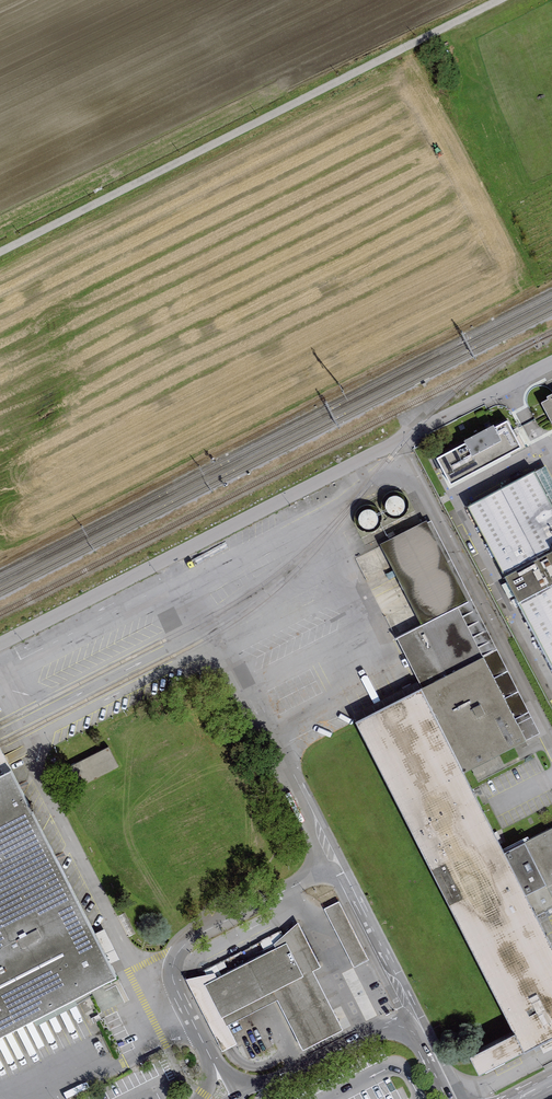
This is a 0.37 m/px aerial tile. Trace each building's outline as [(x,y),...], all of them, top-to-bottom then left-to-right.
[(551,424),(551,395),(547,397),(548,399),(541,403),(551,424)] [(437,460),(451,484),(521,447),(507,421),(494,428),(493,425),(464,440),(466,444),(437,460)] [(534,472),(551,505),(551,478),(546,466),(534,472)] [(468,507),(504,575),(551,550),(551,505),(534,472),(468,507)] [(427,520),(380,544),(422,625),(458,607),(468,602),(428,522),(427,520)] [(468,602),(458,607),(483,658),(525,740),(539,733),(431,520),(428,522),(468,602)] [(551,668),(551,553),(505,578),(551,668)] [(423,689),(483,658),(458,607),(422,625),(397,638),(423,689)] [(423,689),(421,690),(463,774),(526,742),(525,740),(483,658),(423,689)] [(421,690),(356,723),(515,1035),(524,1054),(551,1040),(551,947),(536,915),(504,854),(463,774),(421,690)] [(108,746),(69,767),(79,787),(119,767),(108,746)] [(12,771),(0,748),(0,777),(12,771)] [(12,771),(0,777),(0,1039),(117,979),(12,771)] [(504,854),(536,915),(551,907),(551,828),(504,854)] [(223,1017),(227,1026),(277,1000),(302,1050),(342,1030),(312,971),(320,968),(298,922),(274,944),(276,949),(286,944),(303,977),(223,1017)] [(303,977),(286,944),(276,949),(218,979),(205,985),(222,1018),(223,1017),(303,977)] [(205,985),(218,979),(215,973),(185,980),(222,1052),(237,1044),(227,1026),(223,1017),(222,1018),(205,985)] [(479,1076),(524,1054),(515,1035),(469,1058),(479,1076)]
